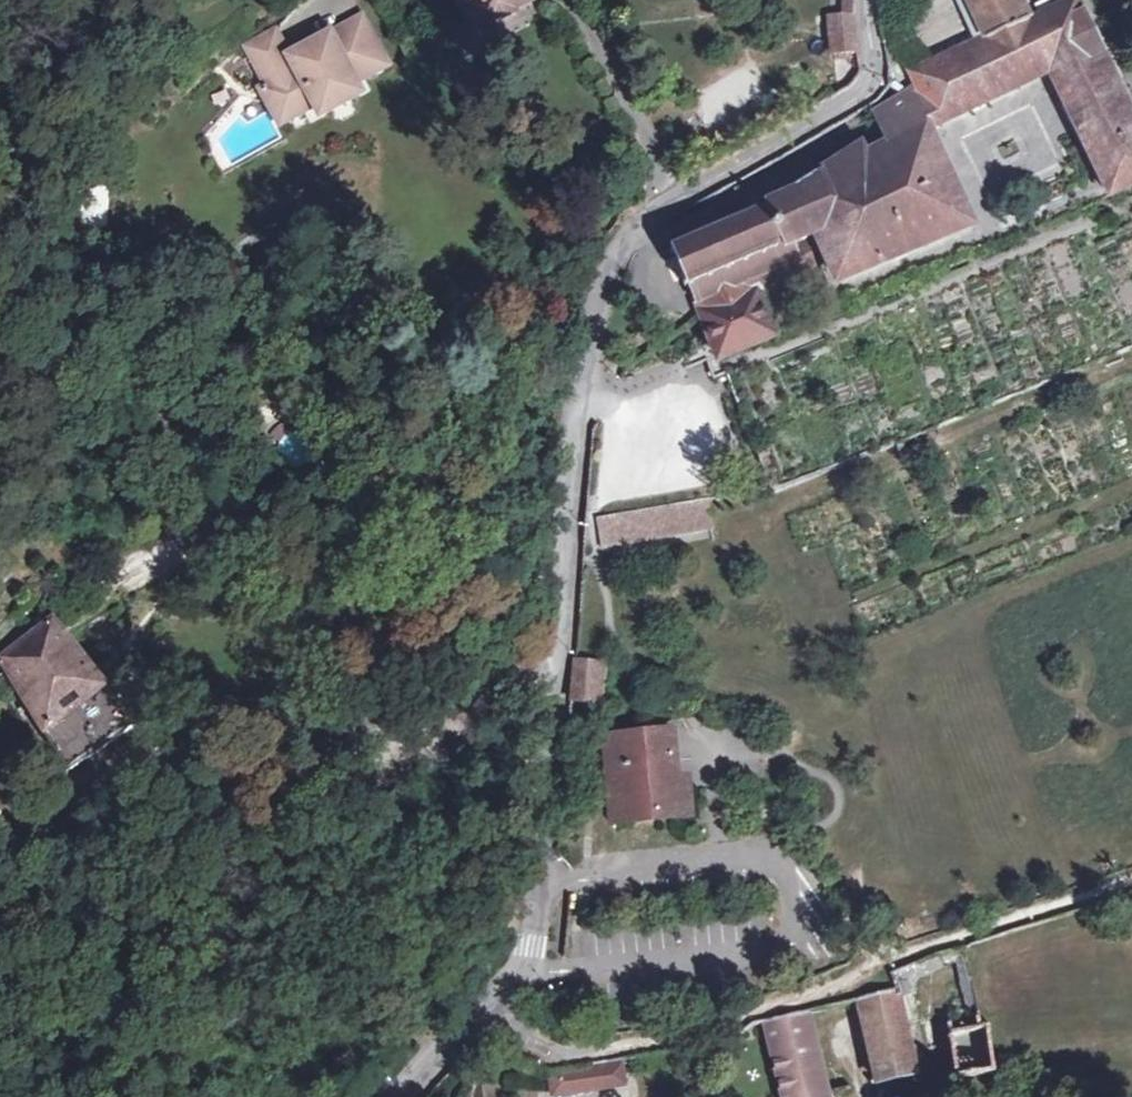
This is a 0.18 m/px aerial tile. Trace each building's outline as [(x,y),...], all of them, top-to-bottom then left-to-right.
[(476,29),(528,0),(459,0),(476,29)] [(758,293),(726,307),(720,294),(824,248),(830,262),(839,280),(972,225),(926,129),(1049,71),(1109,196),(1131,185),(1131,118),(1082,14),(1035,37),(1018,0),(967,0),(985,40),(910,75),(919,96),(908,107),(904,100),(877,116),(883,131),(860,145),(854,132),(819,151),(822,158),(811,165),(809,160),(791,170),(790,173),(792,177),(770,188),(765,176),(732,190),(736,199),(665,229),(664,231),(671,249),(667,250),(669,255),(674,254),(686,284),(681,285),(683,290),(688,288),(696,305),(698,305),(702,316),(720,358),(774,335),(758,293)] [(841,15),(853,15),(852,0),(840,0),(841,15)] [(857,55),(853,15),(841,15),(830,17),(833,58),(857,55)] [(258,91),(261,96),(278,86),(292,112),(313,101),(317,108),(319,111),(355,92),(353,89),(348,80),(385,59),(361,17),(290,56),(275,30),(243,48),(265,86),(258,91)] [(348,80),(353,89),(390,69),(385,59),(348,80)] [(278,86),(261,96),(280,129),(317,108),(313,101),(292,112),(278,86)] [(355,92),(319,111),(325,120),(360,101),(355,92)] [(726,307),(758,293),(830,262),(824,248),(720,294),(726,307)] [(706,502),(678,508),(683,533),(711,528),(706,502)] [(683,533),(678,508),(597,523),(602,547),(683,533)] [(71,771),(128,731),(77,663),(82,659),(52,621),(7,655),(1,659),(43,734),(71,771)] [(128,731),(135,726),(82,659),(77,663),(128,731)] [(600,664),(574,661),(571,699),(598,702),(600,664)] [(655,818),(679,814),(677,787),(673,732),(607,739),(613,825),(654,821),(655,818)] [(693,785),(677,787),(679,814),(695,813),(693,785)] [(899,997),(916,992),(912,981),(943,968),(936,954),(890,973),(895,989),(897,988),(899,997)] [(897,988),(895,989),(859,999),(879,1081),(916,1073),(910,1046),(899,997),(897,988)] [(899,997),(910,1046),(926,1041),(916,992),(899,997)] [(819,1094),(828,1092),(808,1010),(799,1012),(819,1094)] [(819,1094),(799,1012),(762,1021),(784,1096),(819,1096),(819,1094)] [(948,1077),(991,1074),(988,1026),(945,1029),(948,1077)] [(627,1064),(615,1066),(617,1076),(629,1073),(627,1064)] [(615,1066),(592,1072),(596,1088),(631,1080),(629,1073),(617,1076),(615,1066)] [(555,1081),(559,1096),(575,1096),(582,1095),(581,1091),(596,1088),(592,1072),(555,1081)]
